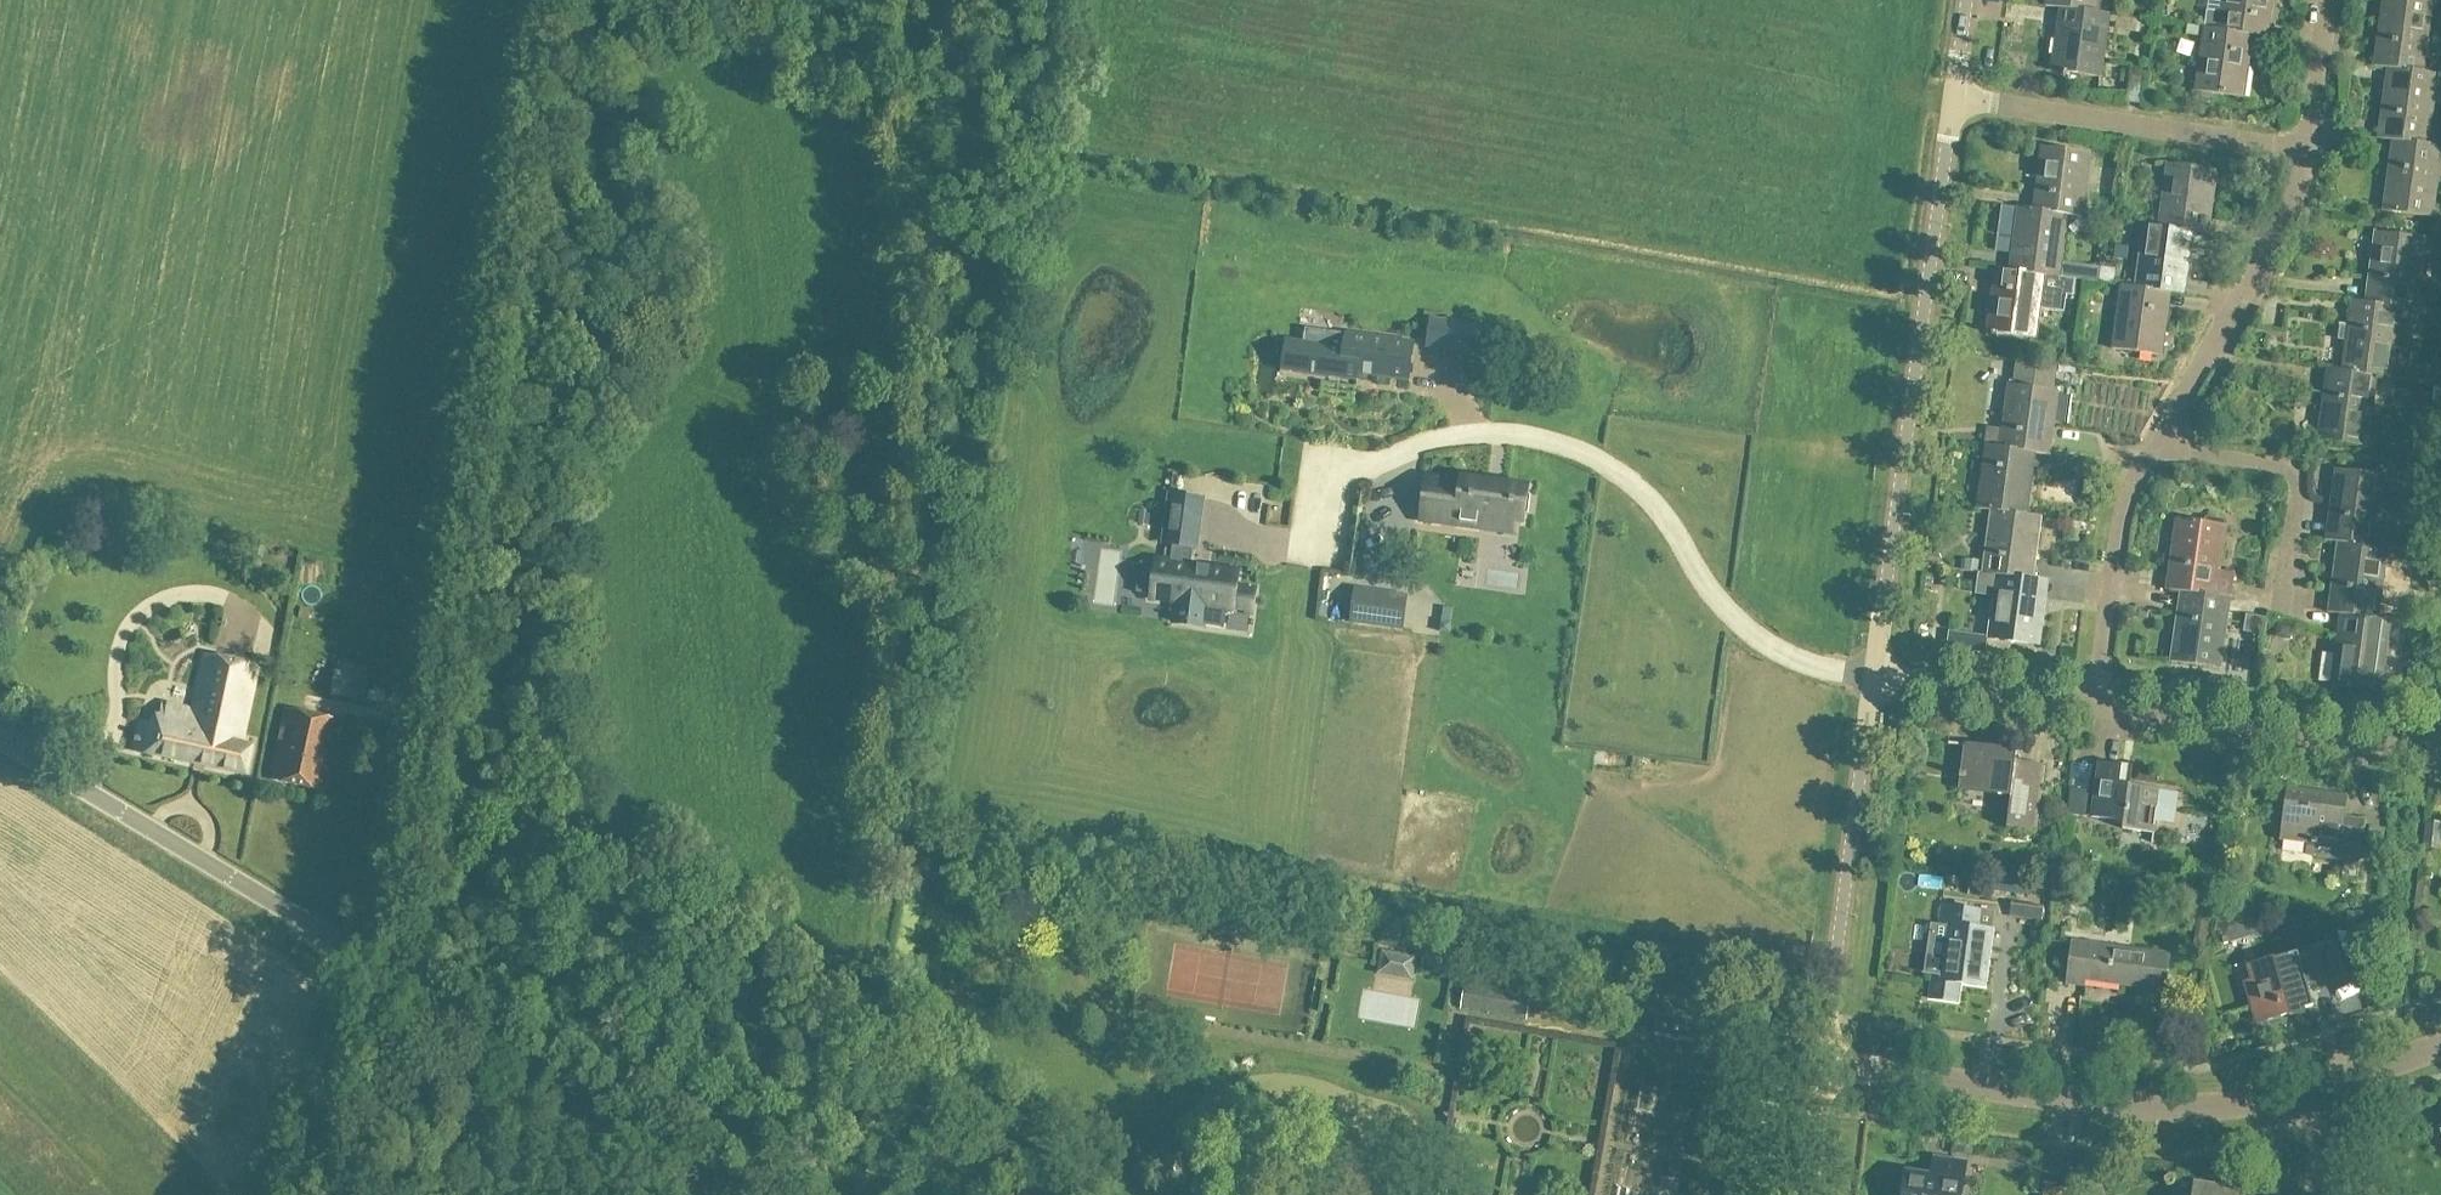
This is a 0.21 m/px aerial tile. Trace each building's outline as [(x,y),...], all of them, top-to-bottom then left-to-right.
[(2047,5),(2060,7),(2095,11),(2097,0),(2047,0),(2047,5)] [(2272,0),(2221,0),(2220,11),(2206,10),(2204,28),(2252,35),(2267,37),(2272,0)] [(2423,72),(2432,1),(2423,0),(2383,0),(2374,65),(2387,67),(2423,72)] [(2095,11),(2060,7),(2052,69),(2102,76),(2110,13),(2095,11)] [(2116,30),(2145,34),(2147,19),(2112,14),(2111,23),(2117,24),(2116,30)] [(2252,35),(2204,28),(2203,28),(2194,90),(2244,97),(2252,35)] [(2423,72),(2387,67),(2378,137),(2393,139),(2427,144),(2437,74),(2423,72)] [(2140,105),(2145,74),(2131,72),(2126,102),(2140,105)] [(2201,91),(2200,98),(2212,99),(2213,92),(2201,91)] [(2432,145),(2440,146),(2440,134),(2434,133),(2432,145)] [(2383,210),(2432,217),(2439,163),(2440,163),(2440,146),(2432,145),(2427,144),(2393,139),(2383,210)] [(2041,146),(2033,209),(2069,214),(2083,216),(2091,153),(2041,146)] [(2159,227),(2192,231),(2208,233),(2216,170),(2168,164),(2159,227)] [(2019,207),(2011,269),(2045,275),(2060,277),(2069,214),(2033,209),(2019,207)] [(2145,225),(2137,287),(2171,292),(2184,294),(2192,231),(2159,227),(2145,225)] [(2375,231),(2366,303),(2415,309),(2424,237),(2375,231)] [(2091,269),(2093,260),(2081,258),(2079,267),(2091,269)] [(2101,266),(2100,280),(2114,281),(2115,268),(2101,266)] [(2045,275),(2011,269),(1997,268),(1988,331),(2036,338),(2040,308),(2065,311),(2067,294),(2073,295),(2076,279),(2060,277),(2045,275)] [(2171,292),(2137,287),(2123,285),(2114,348),(2162,355),(2171,292)] [(2350,300),(2347,324),(2339,323),(2337,339),(2345,340),(2341,370),(2376,375),(2391,377),(2394,349),(2408,351),(2414,309),(2415,309),(2366,303),(2350,300)] [(1427,344),(1485,352),(1489,325),(1431,317),(1427,344)] [(1413,342),(1348,333),(1346,348),(1303,342),(1299,371),(1282,368),(1282,369),(1357,380),(1358,379),(1355,379),(1356,373),(1410,381),(1410,380),(1407,379),(1413,342)] [(1420,360),(1419,395),(1456,396),(1456,361),(1420,360)] [(2003,435),(1988,433),(1987,444),(2002,446),(2037,451),(2051,453),(2060,390),(2058,389),(2061,367),(2023,362),(2020,384),(2011,383),(2003,435)] [(2376,375),(2341,370),(2328,368),(2318,440),(2367,446),(2376,375)] [(2434,384),(2428,442),(2440,444),(2440,385),(2434,384)] [(2037,451),(2002,446),(1987,444),(1978,506),(1993,509),(2028,514),(2037,451)] [(2338,541),(2375,546),(2384,475),(2336,469),(2326,539),(2338,541)] [(1463,482),(1428,477),(1422,518),(1482,526),(1483,514),(1523,520),(1524,513),(1529,513),(1531,494),(1527,493),(1528,486),(1463,477),(1463,482)] [(1171,493),(1164,541),(1173,543),(1171,562),(1158,560),(1153,597),(1178,600),(1175,621),(1204,625),(1206,604),(1251,610),(1254,589),(1235,586),(1238,571),(1191,565),(1194,545),(1197,546),(1203,498),(1171,493)] [(2028,514),(1993,509),(1984,572),(1998,574),(2033,578),(2042,516),(2028,514)] [(2225,521),(2223,519),(2208,516),(2205,518),(2205,521),(2176,517),(2167,587),(2180,589),(2230,596),(2233,571),(2219,569),(2225,524),(2225,521)] [(2375,546),(2338,541),(2328,611),(2340,613),(2377,618),(2387,547),(2375,546)] [(2033,578),(1998,574),(1989,637),(2038,645),(2047,580),(2033,578)] [(2230,596),(2180,589),(2170,661),(2220,668),(2230,596)] [(1353,619),(1401,625),(1405,597),(1357,590),(1353,619)] [(438,613),(440,594),(427,592),(425,612),(438,613)] [(2377,618),(2340,613),(2330,683),(2380,690),(2389,620),(2377,618)] [(1934,625),(1921,623),(1919,637),(1932,638),(1934,625)] [(158,726),(139,721),(132,750),(244,775),(250,746),(240,744),(257,667),(205,655),(192,710),(163,704),(158,726)] [(339,718),(287,706),(271,778),(323,789),(339,718)] [(2036,828),(2045,763),(2014,758),(2016,749),(1966,742),(1960,785),(2010,792),(2006,824),(2036,828)] [(2178,790),(2160,788),(2118,782),(2121,764),(2098,761),(2091,817),(2123,821),(2122,828),(2154,832),(2155,821),(2174,823),(2178,790)] [(2085,816),(2089,790),(2070,787),(2067,814),(2085,816)] [(2345,797),(2286,789),(2279,837),(2314,842),(2313,855),(2357,861),(2362,820),(2342,817),(2345,797)] [(2422,849),(2440,851),(2440,847),(2440,823),(2425,821),(2422,849)] [(1991,879),(1970,876),(1968,894),(1989,897),(1991,879)] [(1933,976),(1930,997),(1959,1001),(1962,980),(1985,983),(1993,927),(1995,911),(1981,908),(1942,903),(1940,920),(1948,921),(1940,975),(1933,974),(1933,976)] [(2357,911),(2354,930),(2365,932),(2368,913),(2357,911)] [(2203,919),(2200,943),(2208,944),(2212,920),(2203,919)] [(2339,940),(2321,946),(2264,962),(2272,987),(2252,993),(2260,1021),(2291,1012),(2291,1013),(2309,1014),(2309,1007),(2311,1006),(2317,1005),(2312,986),(2331,980),(2349,975),(2339,940)] [(2169,954),(2073,941),(2067,981),(2084,983),(2084,978),(2138,985),(2137,994),(2163,997),(2169,954)] [(1417,958),(1380,951),(1376,975),(1413,982),(1417,958)] [(1529,994),(1467,984),(1463,1006),(1525,1016),(1529,994)] [(2058,988),(2054,1008),(2067,1011),(2071,990),(2058,988)] [(1965,1162),(1934,1158),(1932,1175),(1906,1171),(1902,1194),(1960,1194),(1965,1162)] [(2173,1194),(2236,1194),(2237,1191),(2194,1185),(2195,1179),(2192,1178),(2191,1183),(2175,1181),(2173,1194)]
